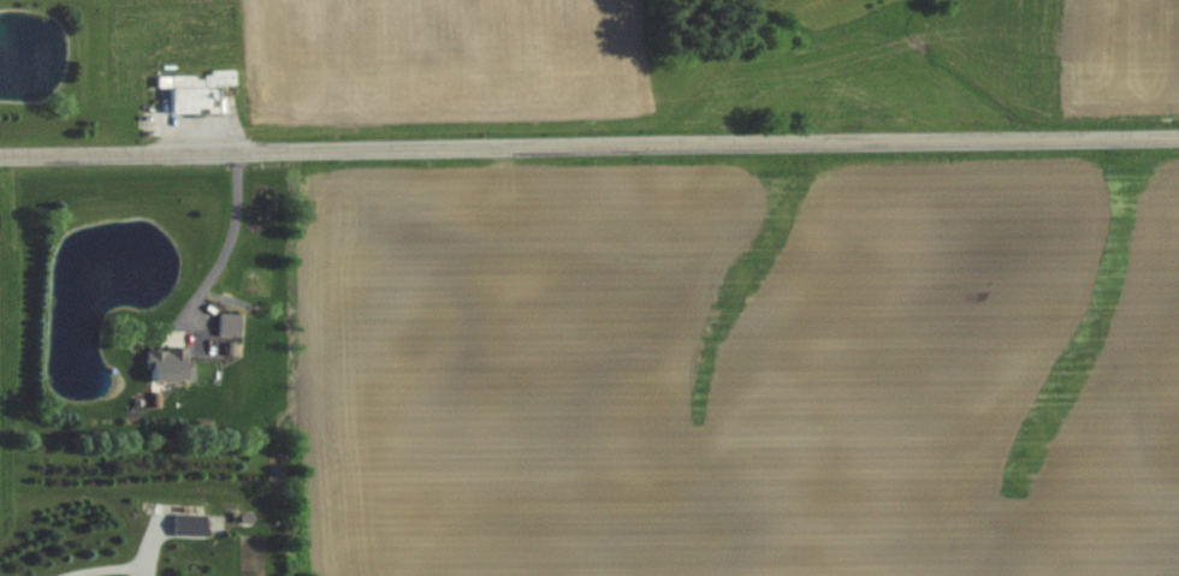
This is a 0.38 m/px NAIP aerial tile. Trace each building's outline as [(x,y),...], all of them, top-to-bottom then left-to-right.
[(172,113),(220,112),(220,84),(235,84),(235,72),(158,73),(158,87),(171,86),(172,113)] [(240,313),(220,313),(220,334),(240,334),(240,313)] [(185,380),(185,346),(149,346),(149,380),(185,380)] [(205,513),(174,513),(174,534),(205,534),(205,513)]
